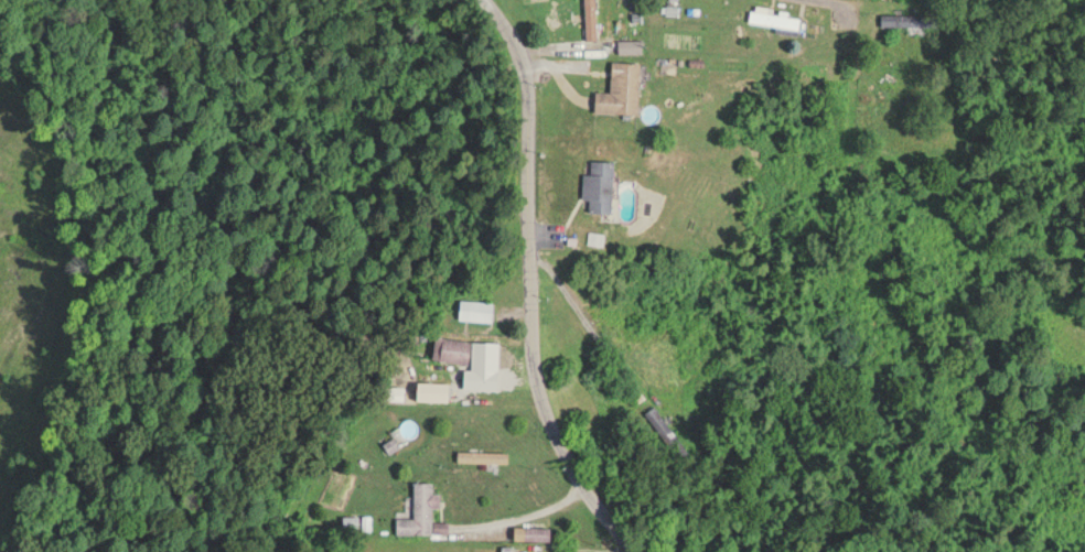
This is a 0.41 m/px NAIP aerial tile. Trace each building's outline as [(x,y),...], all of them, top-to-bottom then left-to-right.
[(585,34),(595,34),(595,0),(585,0),(585,34)] [(751,23),(802,27),(803,12),(752,8),(751,23)] [(942,13),(883,13),(883,25),(942,25),(942,13)] [(644,52),(644,39),(620,39),(620,52),(644,52)] [(641,112),(642,61),(613,60),(612,91),(597,91),(596,111),(641,112)] [(585,199),(594,199),(593,211),(616,212),(617,160),(593,160),(593,172),(586,171),(585,199)] [(602,232),(591,231),(590,242),(601,243),(602,232)] [(494,318),(494,300),(461,300),(461,318),(494,318)] [(479,361),(479,331),(435,331),(435,361),(479,361)] [(509,448),(458,448),(458,460),(509,460),(509,448)] [(450,533),(450,520),(434,519),(435,504),(443,504),(443,491),(434,491),(435,479),(415,479),(414,515),(397,515),(397,531),(450,533)] [(553,524),(515,524),(515,537),(553,537),(553,524)]
